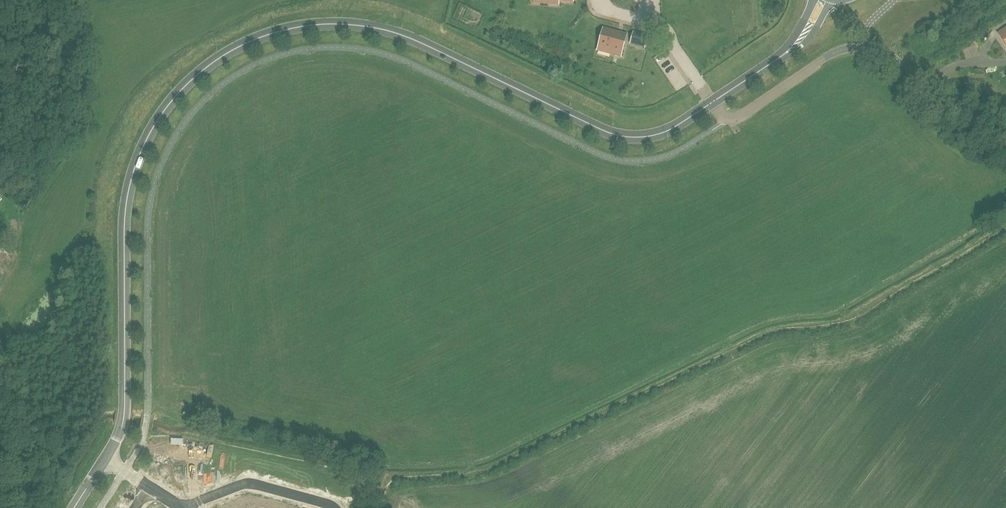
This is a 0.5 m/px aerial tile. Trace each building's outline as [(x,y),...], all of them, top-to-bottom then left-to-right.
[(621,56),(626,34),(603,28),(599,44),(598,46),(611,50),(610,53),(621,56)] [(644,47),(647,36),(633,32),(631,43),(644,47)] [(632,58),(638,71),(643,68),(637,56),(632,58)] [(644,90),(650,89),(645,69),(639,71),(644,90)]
